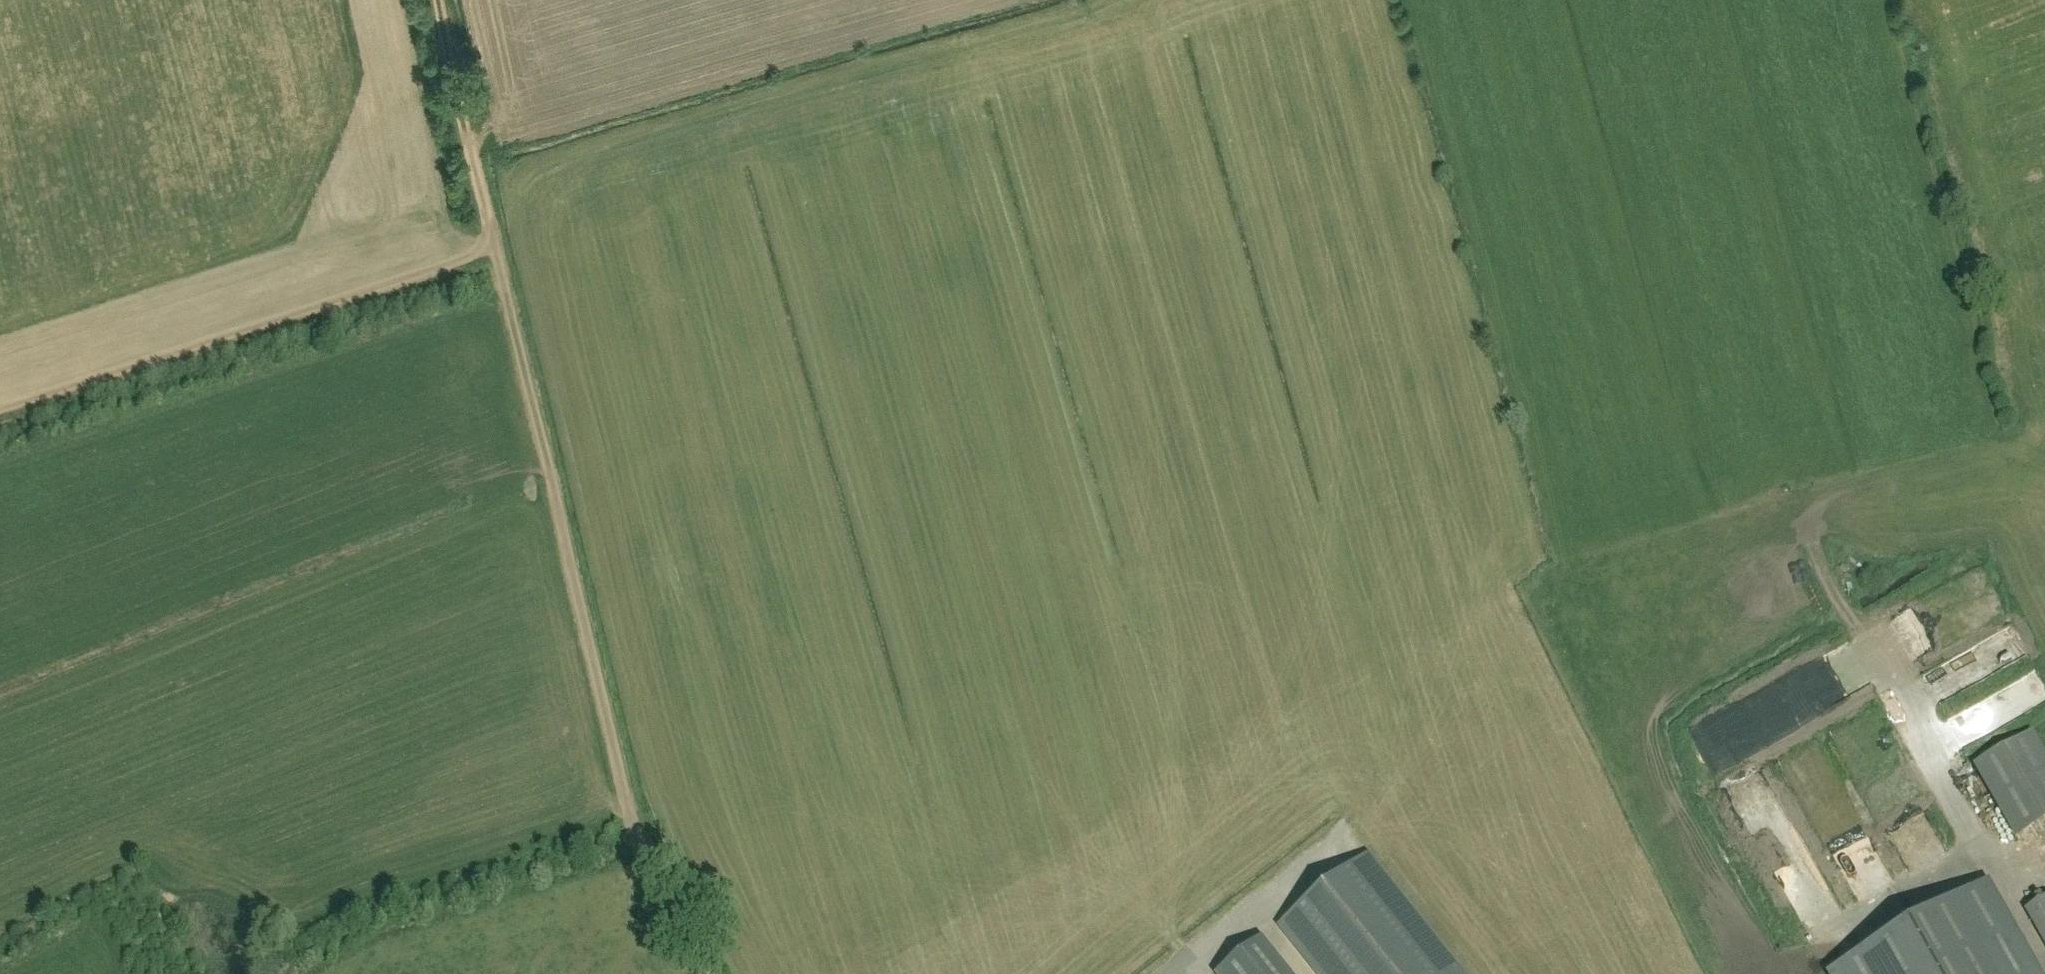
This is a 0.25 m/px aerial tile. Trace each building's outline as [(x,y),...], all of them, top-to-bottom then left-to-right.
[(2033,732),(1974,766),(2016,839),(2044,823),(2044,753),(2033,732)] [(1875,803),(1896,790),(1874,752),(1853,764),(1875,803)] [(1758,773),(1758,778),(1737,780),(1727,784),(1795,922),(1828,906),(1824,896),(1817,896),(1804,903),(1804,894),(1802,891),(1801,869),(1799,866),(1797,835),(1786,835),(1785,823),(1773,798),(1773,803),(1761,779),(1762,778),(1761,778),(1758,773)] [(1806,792),(1849,886),(1872,875),(1829,782),(1806,792)] [(1888,803),(1913,853),(1936,841),(1921,812),(1912,817),(1904,801),(1912,798),(1909,793),(1888,803)] [(1277,926),(1317,973),(1461,973),(1455,966),(1363,855),(1277,926)] [(1830,972),(1831,973),(2044,973),(1990,881),(1830,972)] [(2026,909),(2044,942),(2044,898),(2026,909)] [(1261,939),(1217,973),(1289,973),(1261,939)]
